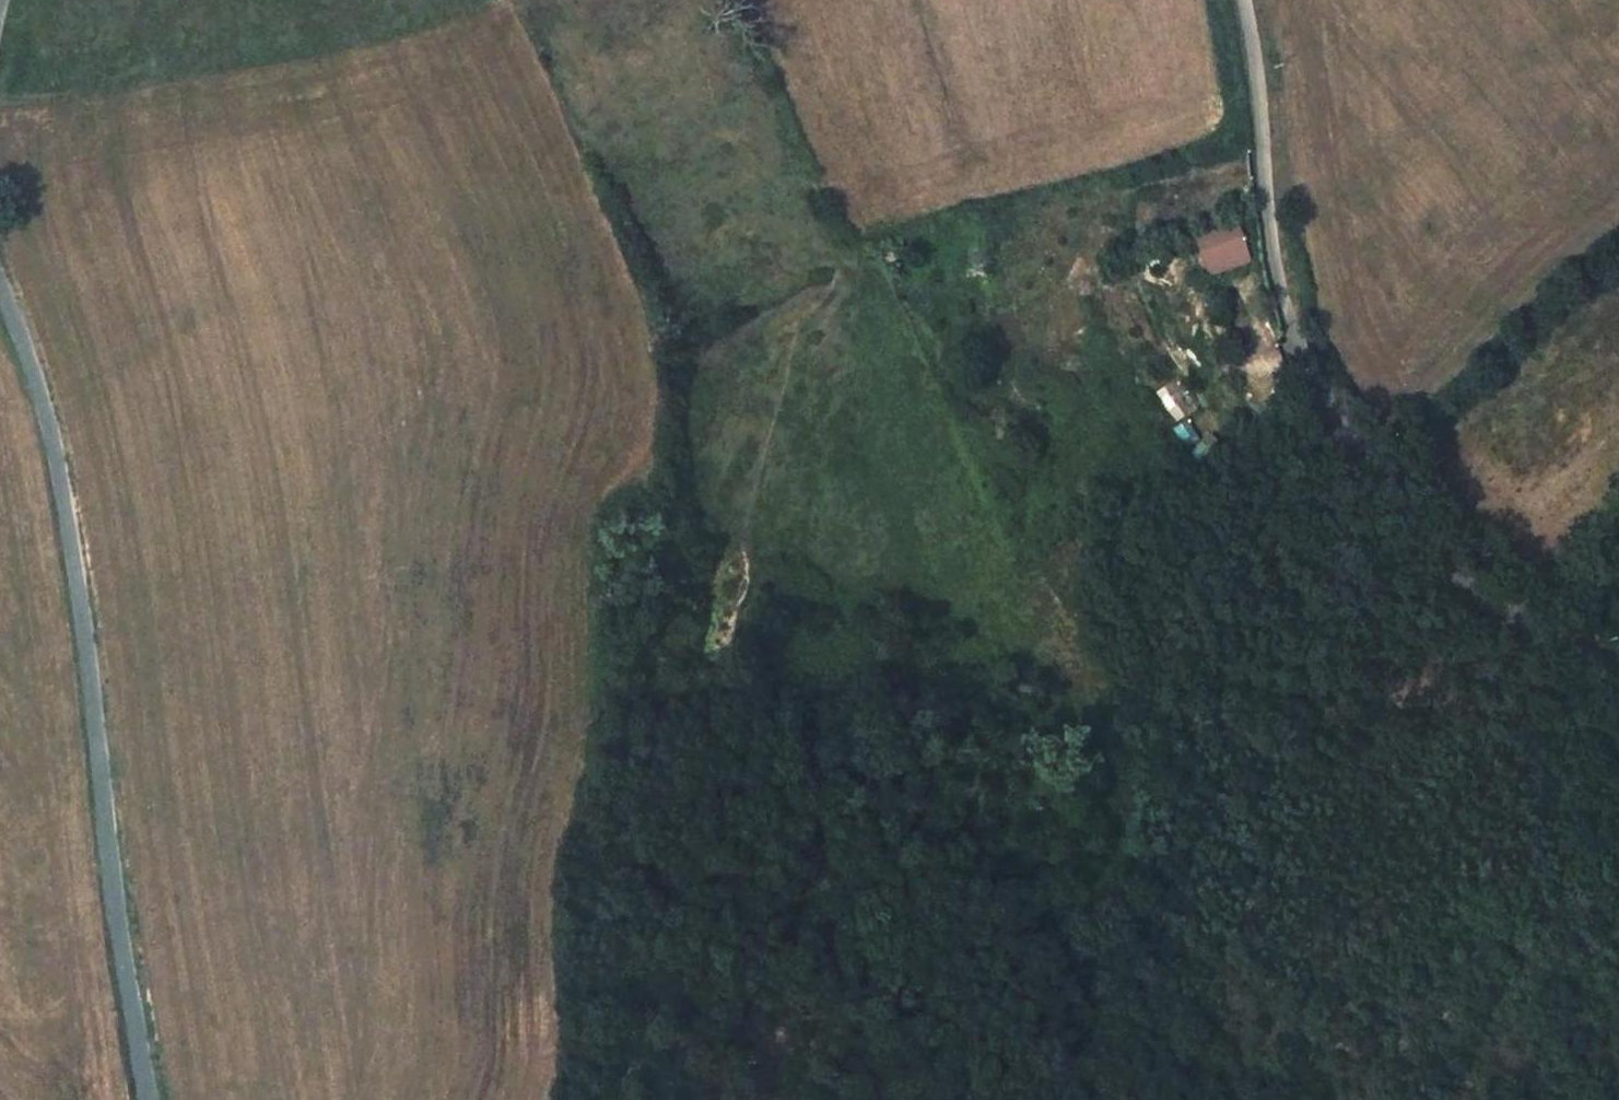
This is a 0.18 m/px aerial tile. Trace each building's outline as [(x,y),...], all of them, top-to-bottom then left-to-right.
[(1237,226),(1188,234),(1194,275),(1244,267),(1237,226)] [(990,275),(990,245),(967,245),(967,275),(990,275)] [(1164,422),(1189,411),(1175,380),(1151,391),(1164,422)] [(1182,419),(1163,429),(1173,446),(1191,436),(1182,419)]
